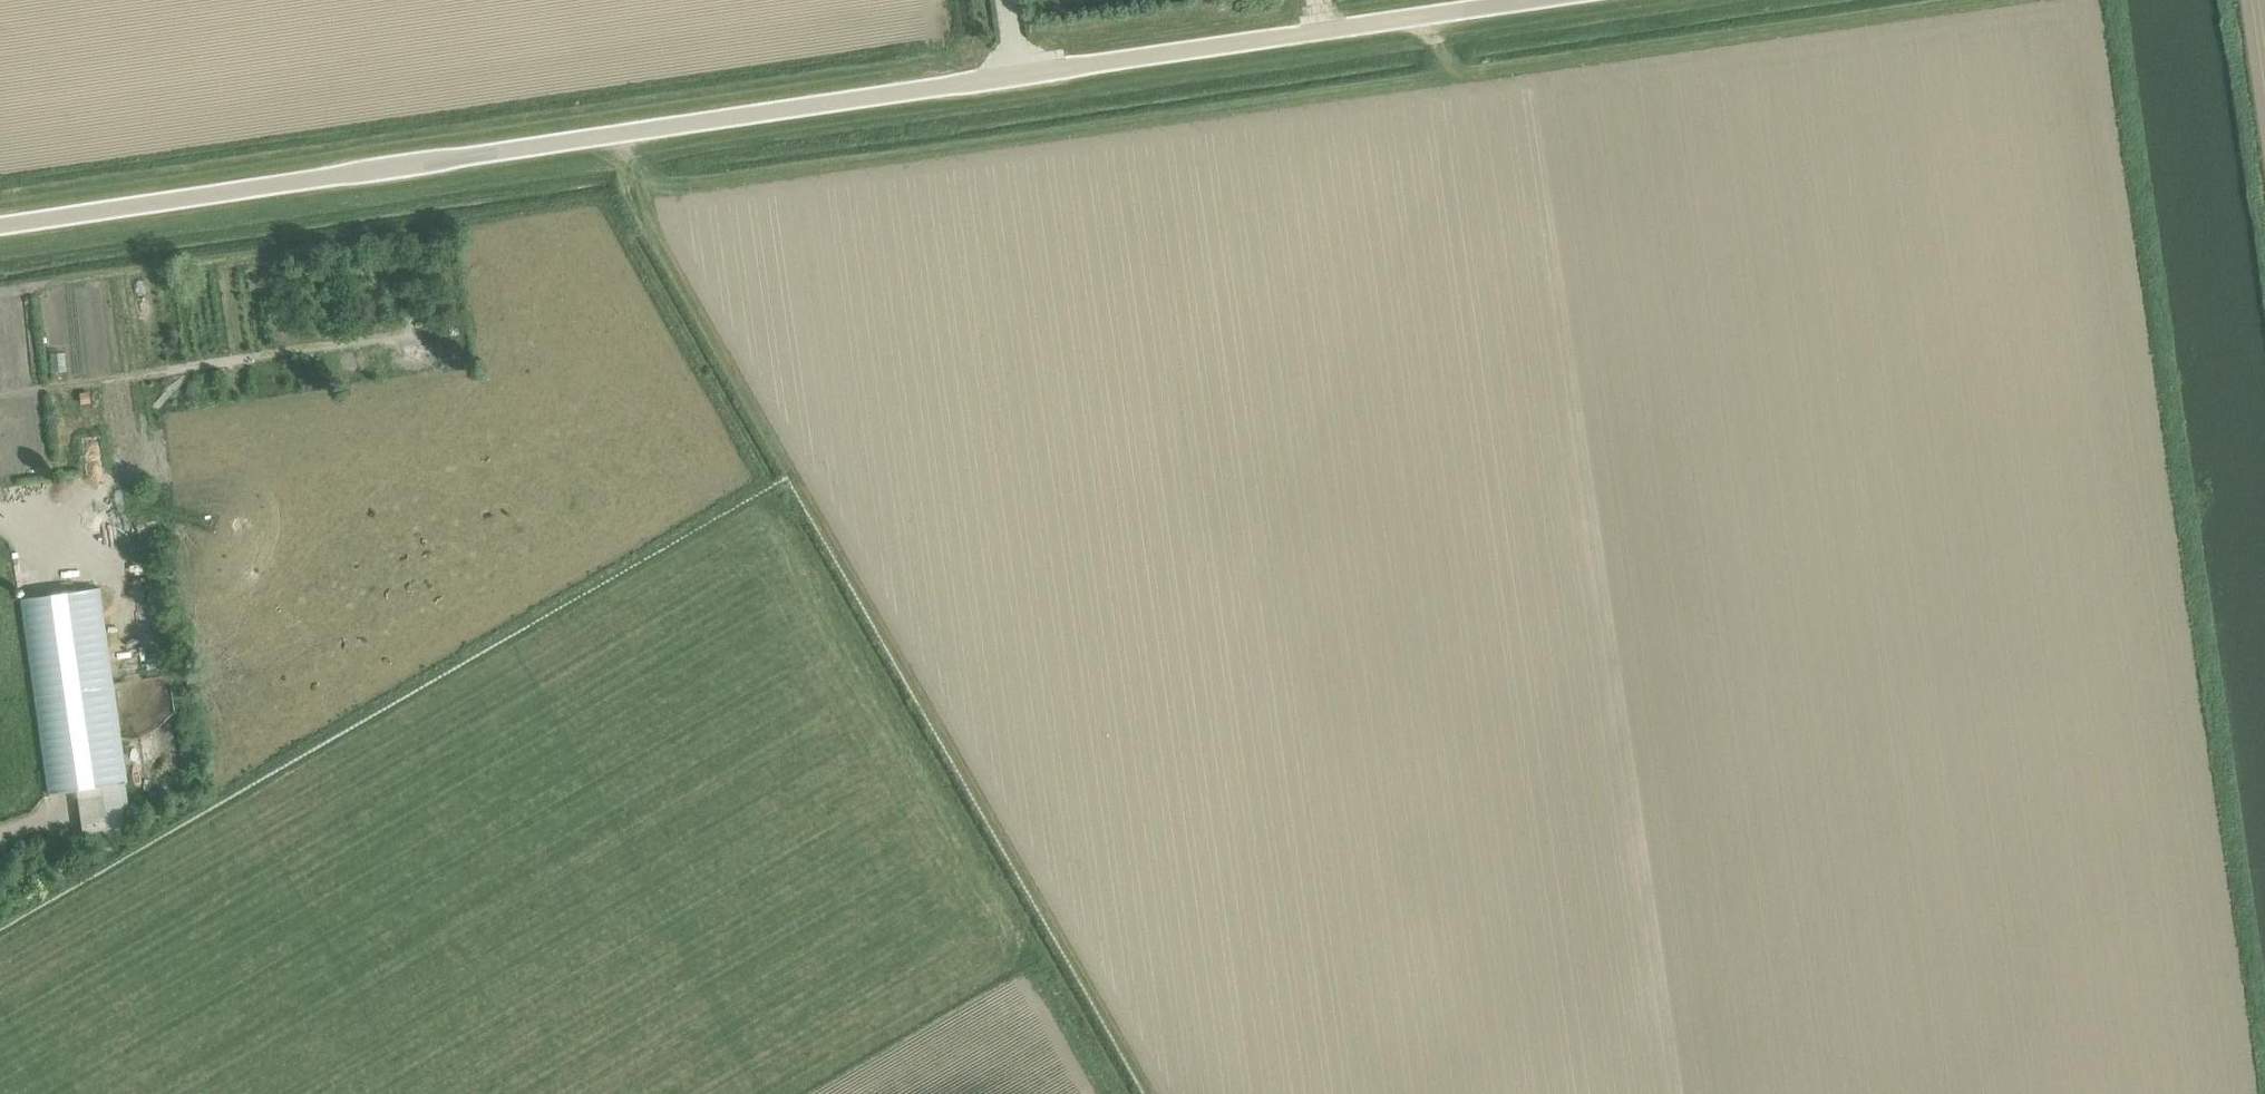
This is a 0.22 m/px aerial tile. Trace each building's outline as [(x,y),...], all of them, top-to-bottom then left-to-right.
[(128,787),(99,587),(46,595),(74,794),(75,794),(126,787),(128,787)] [(131,824),(126,787),(75,794),(81,832),(131,824)]
